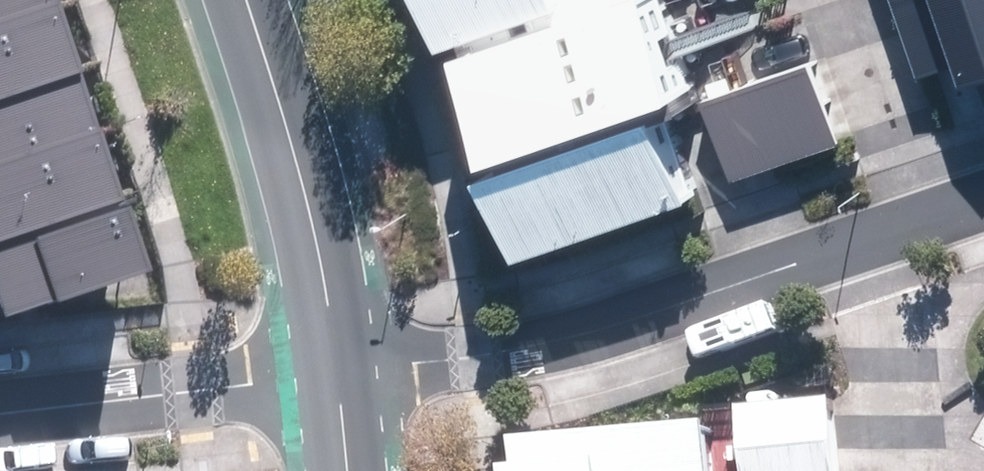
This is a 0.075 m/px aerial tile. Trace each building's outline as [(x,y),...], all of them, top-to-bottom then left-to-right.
[(4,319),(151,270),(60,0),(0,0),(0,308),(4,319)] [(482,164),(652,109),(674,103),(641,0),(416,0),(431,49),(444,45),(482,164)] [(949,64),(950,64),(956,82),(983,74),(983,0),(894,0),(918,74),(949,64)] [(814,60),(693,104),(727,197),(848,153),(814,60)] [(469,168),(511,259),(683,204),(652,109),(482,164),(469,168)] [(730,403),(737,470),(830,470),(822,394),(730,403)] [(695,415),(506,434),(509,462),(495,463),(496,470),(701,470),(695,415)]
